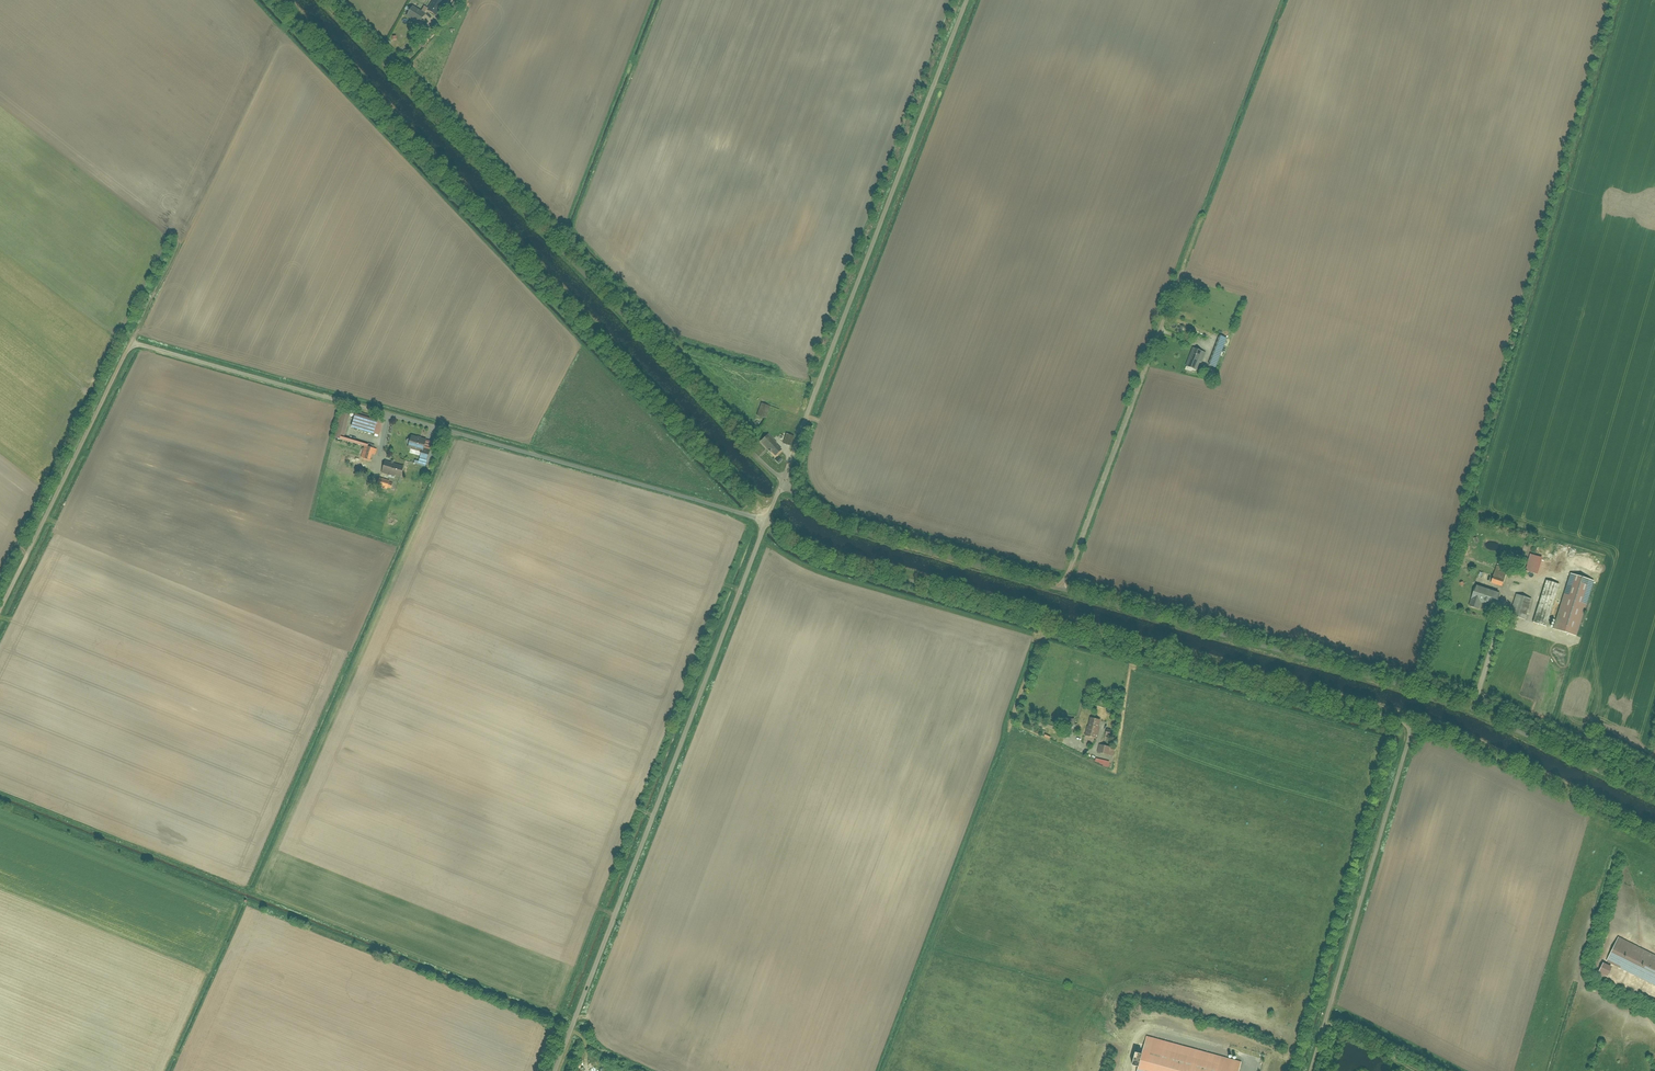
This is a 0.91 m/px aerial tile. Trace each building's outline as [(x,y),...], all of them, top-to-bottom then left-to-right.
[(426,11),(435,17),(445,0),(433,0),(426,11)] [(412,8),(406,17),(418,25),(424,16),(412,8)] [(1208,366),(1215,368),(1226,339),(1219,336),(1208,366)] [(1192,348),(1185,367),(1197,372),(1204,353),(1192,348)] [(756,416),(765,419),(769,407),(761,404),(756,416)] [(341,413),(333,439),(364,448),(361,458),(370,461),(371,455),(375,456),(377,450),(368,447),(369,444),(344,437),(351,416),(341,413)] [(353,416),(349,429),(378,437),(381,424),(353,416)] [(790,447),(794,437),(785,434),(782,444),(790,447)] [(781,451),(766,436),(759,443),(774,458),(781,451)] [(432,443),(410,437),(406,450),(420,454),(417,462),(426,465),(432,443)] [(404,467),(384,461),(381,473),(400,478),(404,467)] [(378,478),(375,486),(389,491),(392,482),(378,478)] [(1541,563),(1539,568),(1549,571),(1551,566),(1541,563)] [(1570,574),(1553,630),(1576,637),(1593,581),(1570,574)] [(1493,576),(1490,583),(1501,587),(1504,580),(1493,576)] [(1546,581),(1533,623),(1546,628),(1560,585),(1546,581)] [(1500,595),(1475,586),(1468,606),(1477,609),(1480,602),(1495,607),(1500,595)] [(1525,620),(1531,600),(1516,595),(1510,615),(1525,620)] [(1088,718),(1084,736),(1096,739),(1100,721),(1088,718)] [(1098,745),(1097,752),(1113,756),(1114,748),(1098,745)] [(1618,937),(1605,962),(1654,986),(1654,956),(1618,937)] [(1611,967),(1602,963),(1598,972),(1607,976),(1611,967)] [(1147,1037),(1137,1070),(1238,1070),(1241,1063),(1147,1037)]
